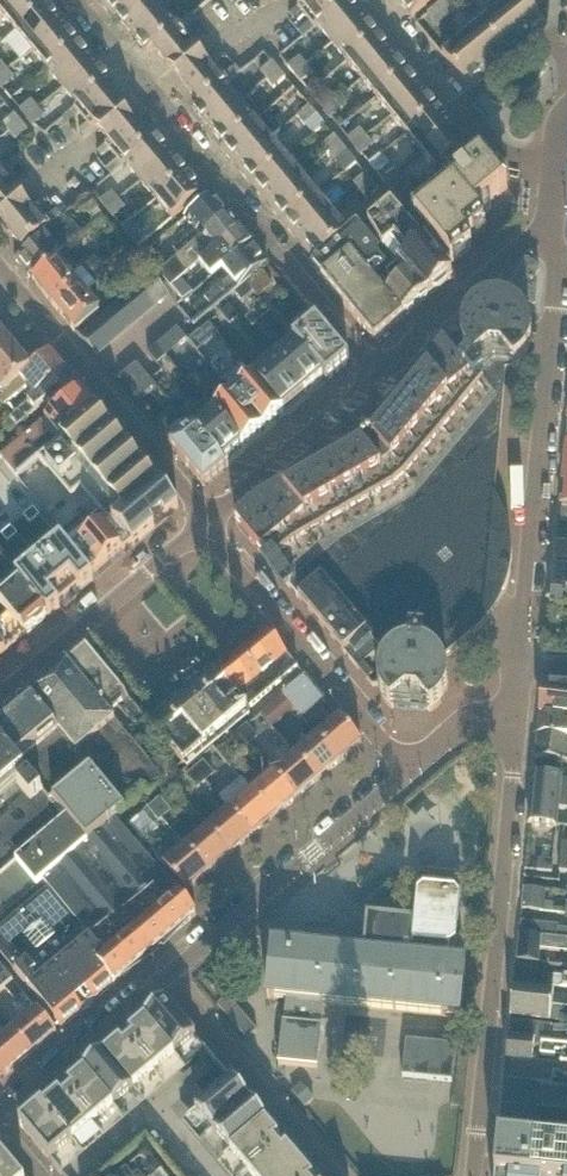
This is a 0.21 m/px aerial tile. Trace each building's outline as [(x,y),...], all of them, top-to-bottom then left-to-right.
[(19,0),(0,0),(0,11),(2,14),(19,0)] [(52,4),(49,0),(19,0),(2,14),(18,32),(52,4)] [(138,0),(101,0),(99,1),(115,20),(138,0)] [(164,10),(156,0),(138,0),(115,20),(119,18),(133,36),(164,10)] [(303,6),(291,15),(295,19),(303,13),(311,23),(300,32),(304,38),(319,26),(318,25),(343,5),(343,4),(340,0),(298,0),(303,6)] [(350,0),(348,0),(343,4),(343,5),(318,25),(319,26),(333,43),(364,18),(350,0)] [(435,0),(398,0),(413,18),(435,0)] [(549,28),(526,0),(513,0),(502,10),(530,44),(549,28)] [(447,20),(455,13),(445,1),(437,8),(447,20)] [(33,51),(68,23),(52,4),(18,32),(33,51)] [(439,26),(447,20),(437,8),(429,14),(439,26)] [(180,28),(179,28),(164,10),(133,36),(149,55),(156,49),(156,48),(180,28)] [(511,59),(530,44),(502,10),(483,25),(511,59)] [(195,40),(187,30),(198,21),(193,16),(179,28),(180,28),(156,48),(156,49),(171,68),(183,58),(198,75),(210,65),(202,56),(196,48),(207,38),(203,34),(195,40)] [(379,36),(371,26),(364,18),(333,43),(348,62),(383,33),(382,33),(379,36)] [(49,70),(83,41),(68,23),(33,51),(49,70)] [(492,75),(511,59),(483,25),(464,40),(492,75)] [(363,80),(397,52),(383,33),(348,62),(363,80)] [(472,91),(492,75),(464,40),(445,56),(472,91)] [(81,45),(84,42),(83,41),(49,70),(64,88),(95,63),(81,45)] [(378,98),(412,70),(397,52),(363,80),(378,98)] [(225,77),(217,67),(225,60),(221,56),(210,65),(198,75),(183,58),(171,68),(177,76),(184,85),(201,105),(226,84),(227,85),(241,73),(237,67),(225,77)] [(295,74),(307,64),(301,57),(289,67),(295,74)] [(269,80),(281,70),(274,62),(262,72),(269,80)] [(111,82),(102,71),(95,63),(64,88),(79,106),(80,107),(105,86),(105,87),(111,82)] [(9,72),(2,64),(0,66),(0,79),(9,72)] [(307,64),(295,74),(303,83),(315,73),(307,64)] [(281,70),(269,80),(276,88),(288,78),(281,70)] [(427,88),(413,70),(412,70),(378,98),(393,116),(427,88)] [(0,79),(0,85),(4,89),(16,79),(9,72),(0,79)] [(242,103),(227,85),(226,84),(201,105),(195,110),(211,129),(242,103)] [(122,107),(105,87),(105,86),(80,107),(79,106),(65,118),(70,124),(81,115),(89,125),(81,131),(85,136),(96,126),(108,116),(123,134),(135,123),(127,114),(122,107)] [(408,134),(442,106),(427,88),(393,116),(408,134)] [(325,110),(337,101),(331,93),(319,103),(325,110)] [(299,117),(311,107),(305,100),(293,109),(299,117)] [(47,117),(40,109),(33,101),(21,111),(35,127),(47,117)] [(337,101),(325,110),(332,119),(344,109),(337,101)] [(223,150),(257,121),(242,103),(211,129),(225,147),(222,149),(223,150)] [(422,153),(457,125),(442,106),(408,134),(422,153)] [(311,107),(299,117),(306,125),(318,115),(311,107)] [(18,141),(29,131),(16,115),(4,125),(18,141)] [(123,134),(108,116),(96,126),(102,134),(111,144),(99,153),(103,158),(111,151),(119,161),(108,171),(113,176),(127,164),(127,163),(151,143),(151,142),(135,123),(123,134)] [(238,168),(272,140),(257,121),(223,150),(238,168)] [(438,172),(472,143),(457,125),(422,153),(438,172)] [(355,147),(367,137),(361,130),(350,140),(355,147)] [(173,156),(167,149),(157,137),(151,142),(151,143),(127,163),(127,164),(142,182),(173,156)] [(330,154),(342,144),(336,137),(324,147),(330,154)] [(367,137),(355,147),(363,155),(375,145),(367,137)] [(253,187),(288,158),(272,140),(238,168),(253,187)] [(414,217),(485,159),(472,143),(438,172),(434,174),(439,180),(432,186),(440,195),(425,208),(412,194),(402,202),(414,217)] [(342,144),(330,154),(337,162),(349,152),(342,144)] [(188,174),(180,164),(173,156),(142,182),(158,201),(192,172),(191,172),(188,174)] [(269,205),(303,177),(288,158),(253,187),(269,205)] [(490,205),(509,189),(485,159),(414,217),(452,263),(473,247),(468,241),(486,226),(483,221),(493,213),(493,209),(490,205)] [(9,174),(21,165),(17,160),(16,160),(1,172),(2,172),(0,174),(0,206),(5,202),(20,219),(32,209),(24,199),(18,192),(29,182),(25,178),(18,184),(9,174)] [(386,182),(398,173),(392,166),(380,176),(386,182)] [(174,220),(208,192),(192,172),(158,201),(174,220)] [(398,173),(386,182),(393,191),(405,181),(398,173)] [(361,191),(373,181),(367,174),(355,184),(361,191)] [(284,224),(318,195),(303,177),(269,205),(284,224)] [(373,181),(361,191),(368,200),(380,190),(373,181)] [(108,210),(120,200),(114,193),(102,203),(108,210)] [(300,242),(334,214),(318,195),(284,224),(300,242)] [(184,254),(229,217),(213,197),(187,219),(197,231),(178,246),(184,254)] [(39,211),(47,204),(43,200),(32,209),(20,219),(5,202),(0,206),(0,221),(24,249),(63,217),(59,211),(48,221),(39,211)] [(120,200),(108,210),(115,218),(127,209),(120,200)] [(393,205),(369,224),(382,247),(398,266),(408,279),(412,277),(429,298),(454,278),(393,205)] [(316,262),(341,240),(350,233),(334,214),(300,242),(316,262)] [(201,265),(241,231),(229,217),(184,254),(172,264),(167,269),(167,270),(161,275),(173,288),(182,280),(201,265)] [(31,277),(78,239),(70,230),(53,244),(47,236),(17,261),(31,277)] [(224,270),(253,246),(241,231),(201,265),(213,279),(224,270)] [(370,239),(365,246),(357,236),(346,245),(341,240),(316,262),(312,265),(376,342),(405,318),(387,295),(375,281),(392,266),(370,239)] [(202,319),(227,298),(268,264),(253,246),(224,270),(232,279),(195,310),(202,319)] [(160,260),(151,249),(143,256),(161,275),(167,270),(167,269),(172,264),(165,256),(160,260)] [(80,286),(103,267),(96,259),(73,278),(59,261),(34,281),(55,306),(80,286)] [(540,272),(541,270),(529,262),(511,291),(536,306),(541,273),(540,272)] [(387,295),(405,318),(429,298),(412,277),(408,279),(398,266),(388,274),(393,289),(387,295)] [(76,332),(101,312),(87,294),(110,275),(103,267),(80,286),(55,306),(76,332)] [(99,357),(171,295),(152,274),(80,338),(99,357)] [(255,293),(266,284),(258,274),(247,284),(255,293)] [(184,302),(194,295),(182,280),(173,288),(184,302)] [(243,302),(255,293),(247,284),(236,293),(239,297),(242,300),(243,302)] [(259,505),(236,524),(360,670),(362,668),(364,671),(370,678),(368,679),(374,687),(380,686),(381,690),(382,695),(383,697),(386,701),(388,704),(393,709),(395,708),(430,711),(432,712),(438,708),(441,705),(445,700),(447,695),(448,692),(450,686),(450,678),(448,670),(446,665),(444,661),(485,626),(486,625),(490,620),(497,611),(501,604),(504,598),(508,589),(510,579),(512,572),(513,562),(513,557),(513,548),(512,540),(511,532),(509,525),(505,514),(502,507),(499,501),(496,497),(506,388),(504,388),(506,372),(511,371),(514,370),(517,368),(522,365),(524,363),(528,358),(531,354),(533,348),(534,341),(534,334),(533,327),(530,321),(527,316),(523,312),(519,309),(515,306),(509,304),(502,302),(497,302),(489,304),(482,307),(476,311),(473,314),(469,318),(467,323),(464,331),(464,334),(463,338),(464,342),(464,344),(465,348),(467,352),(467,354),(469,357),(471,359),(460,367),(445,347),(390,414),(386,412),(383,412),(380,412),(376,413),(372,416),(369,419),(366,424),(365,429),(367,436),(369,439),(370,438),(371,439),(361,447),(360,447),(360,446),(259,505)] [(231,326),(240,318),(231,307),(222,315),(228,321),(231,326)] [(211,343),(220,335),(218,333),(217,332),(211,324),(202,332),(211,343)] [(330,381),(351,363),(330,338),(320,326),(318,324),(317,324),(317,325),(296,342),(330,381)] [(179,347),(184,343),(187,341),(188,340),(183,334),(179,329),(170,337),(179,347)] [(14,347),(0,330),(0,358),(14,347)] [(330,381),(296,342),(276,359),(287,373),(296,383),(306,395),(306,394),(324,378),(328,383),(330,381)] [(159,365),(163,361),(166,359),(168,357),(159,346),(150,354),(159,365)] [(33,369),(14,347),(0,358),(0,389),(4,394),(5,393),(33,369)] [(37,398),(67,373),(51,354),(33,369),(5,393),(8,397),(12,394),(17,398),(29,388),(37,398)] [(285,412),(306,395),(296,383),(287,373),(276,359),(255,377),(265,388),(277,402),(285,411),(285,412)] [(147,387),(132,369),(120,379),(135,397),(147,387)] [(56,413),(82,391),(67,373),(37,398),(19,412),(26,422),(49,404),(56,413)] [(264,429),(285,411),(277,402),(265,388),(255,377),(244,386),(240,390),(235,394),(264,429)] [(59,441),(95,411),(97,409),(82,391),(56,413),(4,456),(20,477),(41,460),(31,448),(51,432),(59,441)] [(244,446),(264,429),(235,394),(214,411),(226,426),(232,432),(244,446)] [(227,468),(228,467),(225,463),(243,448),(243,447),(244,446),(232,432),(226,426),(214,411),(200,423),(195,427),(194,428),(227,468)] [(105,420),(103,421),(97,413),(41,460),(73,498),(82,490),(101,513),(113,526),(158,487),(151,478),(152,477),(136,457),(135,458),(120,440),(121,439),(105,420)] [(205,487),(227,468),(194,428),(173,446),(172,447),(188,466),(191,470),(204,486),(205,487)] [(108,530),(107,531),(123,550),(122,551),(126,555),(180,509),(164,490),(160,486),(158,487),(113,526),(108,530)] [(101,513),(93,519),(101,528),(104,526),(108,530),(113,526),(101,513)] [(71,553),(71,554),(91,578),(91,577),(122,551),(123,550),(107,531),(108,530),(104,526),(101,528),(71,553)] [(560,527),(558,549),(566,550),(566,528),(560,527)] [(13,529),(3,537),(10,545),(19,536),(13,529)] [(62,542),(40,561),(69,596),(80,587),(83,591),(95,581),(91,577),(91,578),(71,554),(71,553),(62,542)] [(558,549),(556,569),(566,570),(566,550),(558,549)] [(40,561),(17,580),(19,582),(49,619),(50,619),(62,609),(58,605),(69,596),(40,561)] [(556,572),(554,592),(566,593),(566,573),(556,572)] [(554,592),(552,609),(566,610),(566,593),(554,592)] [(28,636),(11,616),(0,626),(0,660),(28,636)] [(247,711),(299,668),(266,629),(233,657),(233,656),(214,672),(247,711)] [(142,714),(88,650),(69,666),(99,701),(108,712),(112,708),(116,713),(120,709),(140,731),(149,723),(149,722),(143,715),(142,714)] [(216,738),(247,711),(214,672),(205,663),(174,689),(216,738)] [(108,712),(99,701),(69,666),(31,698),(78,754),(107,731),(118,746),(129,738),(108,712)] [(303,719),(326,700),(307,677),(284,696),(294,708),(303,719)] [(545,685),(542,716),(566,719),(566,687),(545,685)] [(216,738),(174,689),(157,703),(143,715),(149,722),(149,723),(184,765),(216,738)] [(286,714),(294,708),(284,696),(276,703),(286,714)] [(113,826),(118,821),(127,813),(78,754),(31,698),(0,724),(0,743),(89,845),(113,826)] [(542,716),(540,736),(566,738),(566,719),(542,716)] [(340,763),(363,744),(341,718),(319,737),(340,763)] [(241,733),(251,745),(258,738),(249,727),(241,733)] [(243,751),(251,745),(241,733),(233,740),(243,751)] [(319,781),(340,763),(319,737),(297,756),(319,781)] [(539,740),(537,759),(566,761),(566,742),(539,740)] [(0,743),(0,921),(89,845),(0,743)] [(297,800),(319,781),(297,756),(275,774),(297,800)] [(197,770),(207,782),(215,775),(205,763),(197,770)] [(199,788),(207,782),(197,770),(189,777),(199,788)] [(275,818),(297,800),(275,774),(253,792),(269,810),(275,818)] [(558,829),(558,826),(560,809),(561,795),(563,781),(563,780),(536,778),(531,826),(558,829)] [(275,818),(269,810),(253,792),(231,811),(253,837),(275,818)] [(153,807),(163,819),(171,812),(162,800),(153,807)] [(155,825),(163,819),(153,807),(145,814),(155,825)] [(231,855),(253,837),(231,811),(209,830),(231,855)] [(197,916),(182,897),(118,821),(113,826),(89,845),(43,884),(48,890),(106,958),(98,965),(115,985),(116,984),(196,916),(196,917),(197,916)] [(209,874),(231,855),(209,830),(187,848),(209,874)] [(187,892),(209,874),(187,848),(166,867),(187,892)] [(540,860),(539,872),(553,873),(555,862),(540,860)] [(464,881),(460,876),(427,872),(421,877),(417,924),(370,919),(366,955),(328,951),(330,938),(307,936),(306,949),(274,946),(269,999),(289,1001),(287,1024),(285,1024),(285,1025),(286,1025),(282,1063),(281,1063),(281,1064),(320,1068),(320,1067),(319,1067),(323,1029),(324,1029),(324,1028),(322,1027),(325,1005),(462,1018),(467,965),(451,963),(451,962),(450,962),(452,949),(458,944),(459,934),(464,881)] [(525,889),(524,889),(525,889),(523,910),(566,915),(566,893),(525,889)] [(63,1028),(115,985),(98,965),(106,958),(48,890),(0,930),(0,954),(63,1028)] [(559,930),(559,927),(522,923),(521,936),(566,941),(566,930),(559,930)] [(521,936),(518,962),(519,962),(541,964),(542,950),(566,952),(566,941),(521,936)] [(541,964),(519,962),(518,962),(516,983),(556,987),(560,983),(561,966),(541,964)] [(6,989),(14,982),(0,966),(0,995),(6,989)] [(233,979),(232,978),(224,969),(209,981),(218,992),(233,979)] [(16,1001),(24,994),(14,982),(6,989),(16,1001)] [(553,1010),(554,992),(515,988),(512,1018),(561,1023),(562,1011),(553,1010)] [(230,998),(229,997),(219,1006),(249,1040),(259,1031),(230,998)] [(164,1005),(144,1022),(158,1039),(162,1043),(175,1058),(182,1052),(189,1047),(196,1040),(198,1039),(167,1003),(164,1005)] [(34,1053),(58,1033),(39,1011),(15,1032),(34,1053)] [(144,1022),(130,1034),(135,1040),(130,1044),(138,1054),(143,1059),(156,1074),(175,1058),(162,1043),(158,1039),(144,1022)] [(538,1040),(539,1025),(512,1022),(511,1037),(538,1040)] [(34,1053),(15,1032),(0,1044),(0,1063),(9,1074),(34,1053)] [(406,1077),(456,1082),(459,1046),(409,1041),(406,1077)] [(531,1059),(532,1043),(510,1041),(508,1056),(531,1059)] [(120,1042),(105,1055),(118,1071),(122,1076),(135,1092),(156,1074),(143,1059),(138,1054),(130,1044),(125,1048),(120,1042)] [(543,1046),(542,1056),(556,1058),(557,1053),(564,1054),(563,1066),(565,1067),(566,1067),(566,1048),(543,1046)] [(105,1055),(84,1072),(97,1088),(102,1094),(115,1109),(135,1092),(122,1076),(118,1071),(105,1055)] [(554,1086),(556,1065),(508,1060),(506,1080),(554,1086)] [(9,1074),(0,1063),(0,1082),(9,1074)] [(74,1092),(68,1096),(75,1105),(81,1111),(94,1127),(115,1109),(102,1094),(97,1088),(84,1072),(69,1086),(74,1092)] [(554,1086),(506,1080),(504,1106),(529,1108),(530,1096),(544,1097),(543,1109),(566,1111),(566,1087),(554,1086)] [(197,1113),(215,1134),(228,1123),(232,1119),(251,1103),(234,1082),(233,1083),(232,1083),(214,1098),(210,1102),(197,1113)] [(399,1087),(353,1085),(351,1120),(397,1122),(399,1087)] [(59,1094),(43,1107),(55,1121),(61,1128),(74,1143),(94,1127),(81,1111),(75,1105),(68,1096),(64,1100),(59,1094)] [(228,1123),(215,1134),(232,1154),(245,1144),(250,1139),(269,1123),(251,1103),(232,1119),(228,1123)] [(43,1107),(21,1126),(39,1147),(52,1162),(53,1161),(67,1150),(74,1143),(61,1128),(55,1121),(43,1107)] [(528,1126),(529,1112),(503,1110),(500,1138),(550,1143),(551,1127),(540,1126),(540,1127),(528,1126)] [(245,1144),(232,1154),(250,1174),(262,1164),(267,1160),(280,1149),(276,1144),(282,1139),(269,1123),(250,1139),(245,1144)] [(550,1143),(500,1138),(496,1175),(566,1175),(566,1144),(550,1143)] [(250,1174),(251,1175),(289,1175),(303,1164),(290,1148),(284,1154),(280,1149),(267,1160),(262,1164),(250,1174)] [(14,1168),(1,1153),(0,1154),(0,1175),(20,1175),(14,1168)] [(163,1170),(156,1162),(139,1175),(156,1175),(163,1170)] [(303,1164),(289,1175),(313,1175),(303,1164)]
